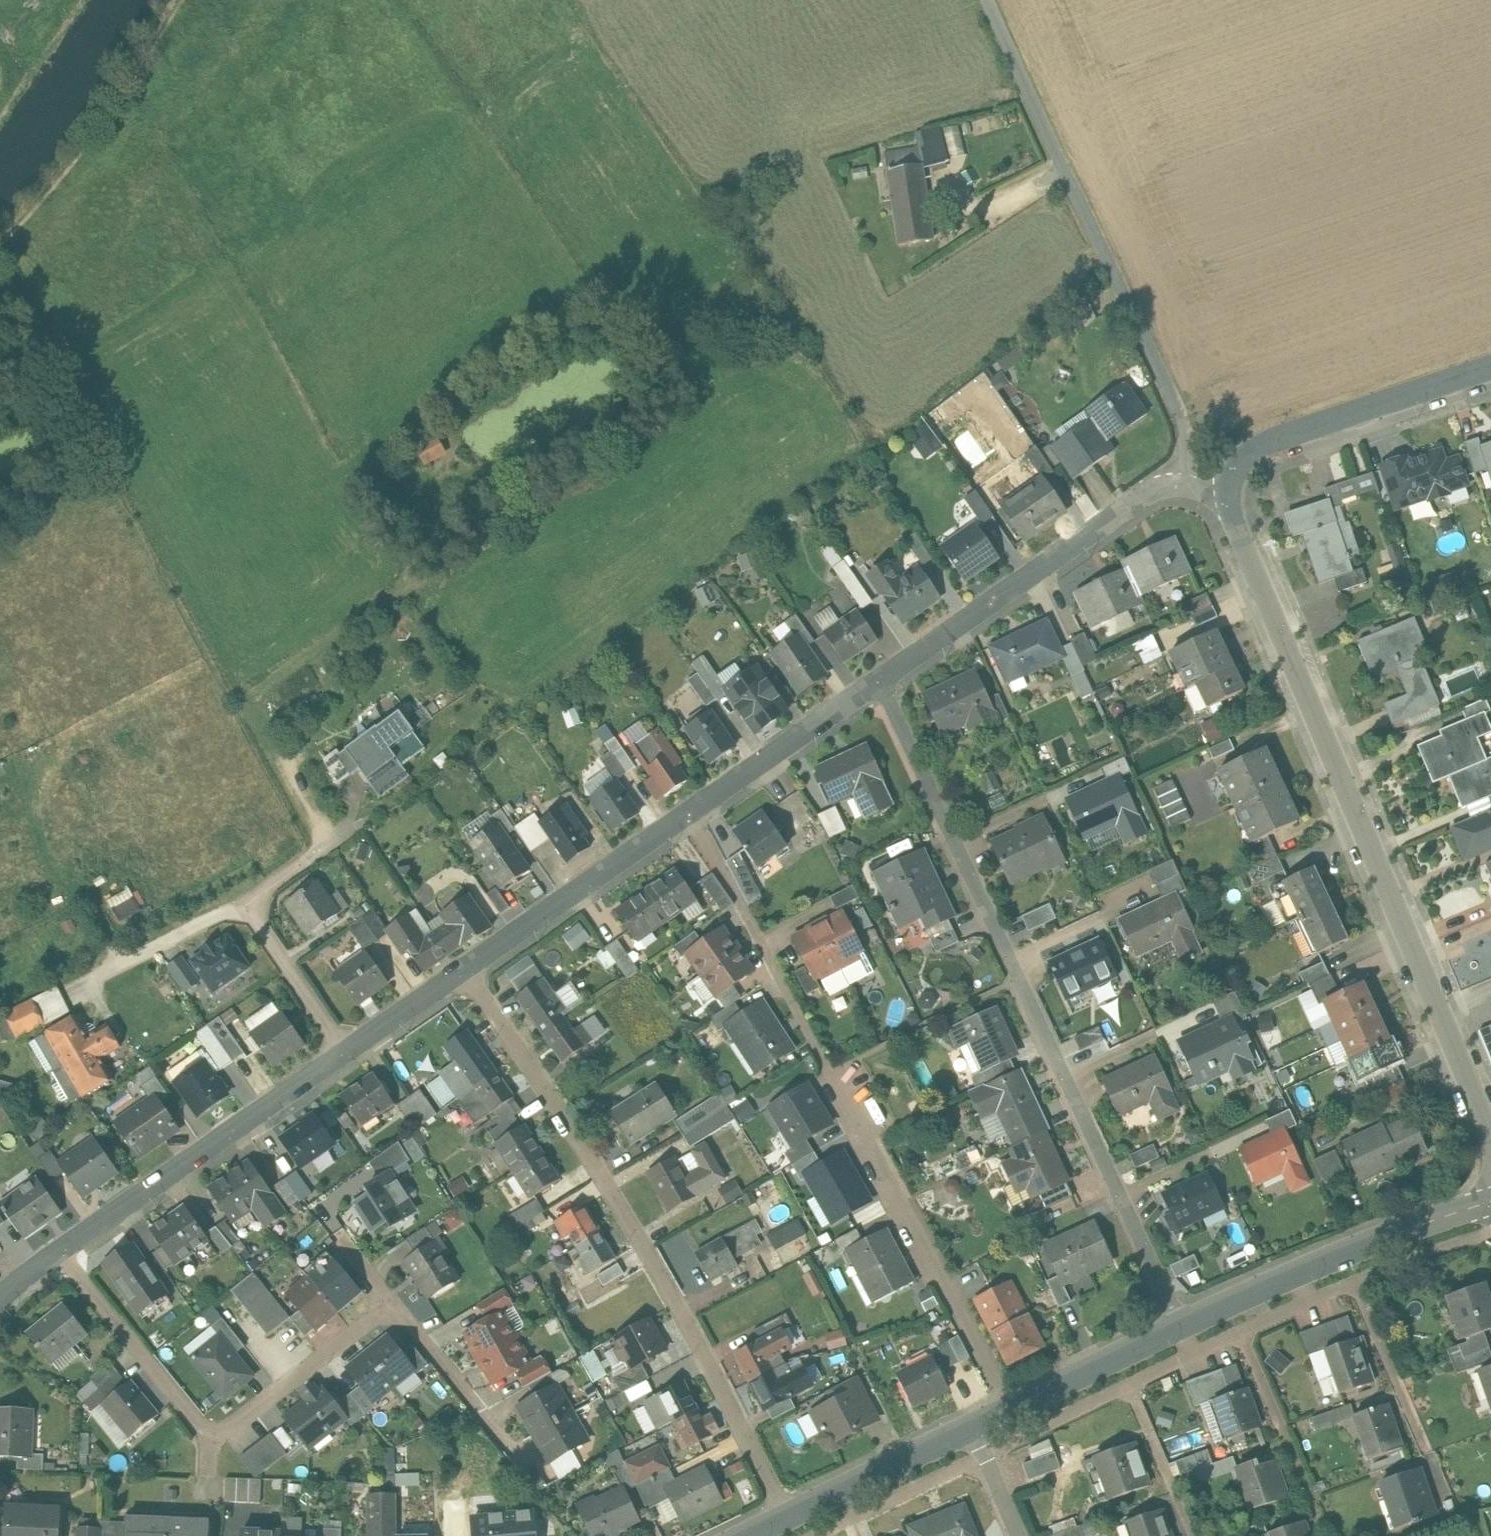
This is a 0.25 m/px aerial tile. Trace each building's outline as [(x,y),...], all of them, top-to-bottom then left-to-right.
[(949,155),(964,153),(959,124),(944,126),(949,155)] [(920,150),(923,168),(946,163),(939,128),(916,133),(920,150)] [(887,156),(901,242),(934,237),(923,168),(920,150),(887,156)] [(1091,419),(1108,441),(1148,413),(1126,382),(1085,411),(1091,419)] [(1108,441),(1091,419),(1051,447),(1073,479),(1115,450),(1108,441)] [(1483,449),(1479,438),(1465,442),(1475,473),(1487,469),(1489,468),(1483,449)] [(437,439),(416,448),(422,463),(444,454),(437,439)] [(1054,473),(1036,446),(1025,454),(1042,479),(1043,478),(1044,480),(1054,473)] [(1483,449),(1489,468),(1487,469),(1490,480),(1490,446),(1483,449)] [(1440,451),(1407,462),(1420,499),(1429,496),(1431,500),(1448,494),(1447,490),(1466,484),(1459,463),(1453,460),(1444,463),(1440,451)] [(1407,462),(1405,457),(1383,465),(1397,507),(1420,499),(1407,462)] [(1373,473),(1337,484),(1342,498),(1376,486),(1379,494),(1380,493),(1373,473)] [(1042,479),(1001,507),(1023,539),(1065,510),(1044,480),(1043,478),(1042,479)] [(1337,484),(1325,489),(1329,500),(1332,509),(1344,505),(1342,498),(1337,484)] [(994,516),(975,489),(963,498),(982,524),(994,516)] [(1332,509),(1329,500),(1287,514),(1294,535),(1303,533),(1320,583),(1335,578),(1353,572),(1353,571),(1349,558),(1351,558),(1349,553),(1347,554),(1332,509)] [(976,528),(945,549),(943,548),(942,549),(964,580),(997,557),(975,525),(974,526),(976,528)] [(933,559),(916,533),(906,540),(924,566),(933,559)] [(1175,537),(1123,561),(1126,568),(1127,568),(1140,595),(1191,571),(1175,537)] [(924,566),(906,540),(900,544),(905,551),(869,575),(903,623),(940,597),(920,568),(924,566)] [(1407,576),(1396,543),(1388,546),(1397,572),(1381,578),(1383,584),(1407,576)] [(1126,568),(1075,593),(1092,627),(1144,603),(1140,595),(1127,568),(1126,568)] [(1363,568),(1353,571),(1353,572),(1335,578),(1339,591),(1368,582),(1363,568)] [(860,582),(853,572),(841,581),(860,608),(872,600),(871,599),(860,582)] [(880,593),(868,576),(860,582),(871,599),(880,593)] [(1207,593),(1180,605),(1186,618),(1191,615),(1213,605),(1207,593)] [(1213,605),(1191,615),(1196,627),(1218,617),(1213,605)] [(815,641),(797,614),(785,623),(794,636),(796,635),(805,648),(815,641)] [(860,617),(845,627),(842,623),(824,635),(842,662),(875,639),(860,617)] [(1049,621),(991,648),(1008,684),(1063,658),(1066,657),(1062,647),(1049,621)] [(1442,706),(1419,649),(1427,646),(1417,621),(1362,643),(1375,676),(1400,666),(1420,714),(1442,706)] [(1098,659),(1085,632),(1071,639),(1073,642),(1083,666),(1098,659)] [(1216,632),(1172,653),(1188,688),(1199,683),(1232,667),(1216,632)] [(1143,663),(1162,654),(1152,633),(1133,641),(1143,663)] [(805,648),(796,635),(794,636),(774,650),(803,692),(825,676),(805,648)] [(1073,642),(1062,647),(1066,657),(1063,658),(1070,675),(1084,668),(1083,666),(1073,642)] [(786,711),(756,667),(726,687),(728,691),(756,734),(786,711)] [(1232,667),(1199,683),(1210,707),(1244,692),(1232,667)] [(706,683),(698,672),(687,680),(706,706),(717,699),(706,683)] [(950,687),(961,710),(967,707),(979,733),(1000,724),(989,700),(977,674),(950,687)] [(717,675),(706,683),(717,699),(728,691),(726,687),(717,675)] [(961,710),(950,687),(926,698),(941,729),(959,721),(955,713),(961,710)] [(1011,718),(1000,695),(989,700),(1000,724),(1011,718)] [(1461,709),(1466,721),(1485,713),(1490,711),(1490,710),(1486,698),(1461,709)] [(415,701),(406,706),(418,725),(427,719),(415,701)] [(735,747),(711,711),(687,728),(711,763),(735,747)] [(400,712),(378,728),(377,727),(340,754),(353,772),(359,768),(381,797),(410,776),(402,765),(426,748),(414,732),(415,731),(400,712)] [(1439,733),(1442,740),(1420,750),(1435,785),(1450,778),(1449,778),(1479,765),(1478,764),(1469,743),(1490,733),(1490,728),(1485,713),(1466,721),(1439,733)] [(659,729),(632,747),(647,770),(674,751),(659,729)] [(636,767),(616,737),(606,744),(627,773),(636,767)] [(1230,738),(1209,748),(1214,759),(1235,749),(1230,738)] [(868,746),(819,768),(834,803),(856,793),(867,817),(892,806),(881,781),(883,780),(868,746)] [(1264,748),(1220,769),(1254,841),(1254,842),(1268,835),(1298,821),(1264,748)] [(340,754),(338,751),(326,759),(338,783),(353,772),(340,754)] [(674,751),(647,770),(653,778),(647,783),(657,797),(663,792),(665,796),(688,780),(678,766),(682,763),(674,751)] [(627,774),(611,752),(602,759),(617,781),(627,774)] [(1125,756),(1102,767),(1110,782),(1121,777),(1122,778),(1133,772),(1125,756)] [(1478,764),(1479,765),(1449,778),(1450,778),(1462,809),(1488,799),(1490,797),(1490,759),(1478,764)] [(1110,782),(1067,802),(1084,839),(1118,823),(1128,844),(1146,836),(1136,815),(1138,814),(1122,778),(1121,777),(1110,782)] [(1173,778),(1154,787),(1173,827),(1192,819),(1173,778)] [(640,814),(617,781),(592,798),(615,831),(640,814)] [(588,836),(566,803),(540,821),(551,838),(568,863),(590,848),(584,839),(588,836)] [(836,806),(818,815),(830,838),(848,830),(836,806)] [(515,827),(501,808),(490,816),(496,825),(498,824),(505,835),(515,828),(515,827)] [(535,814),(515,827),(515,828),(531,851),(551,838),(540,821),(535,814)] [(766,814),(737,835),(759,866),(788,845),(766,814)] [(1454,829),(1466,859),(1490,849),(1490,814),(1454,829)] [(1045,821),(995,845),(1012,881),(1060,859),(1066,871),(1068,870),(1045,821)] [(496,825),(472,842),(487,865),(514,847),(505,835),(498,824),(496,825)] [(1268,835),(1254,842),(1254,841),(1246,844),(1257,866),(1278,856),(1268,835)] [(514,847),(487,865),(503,888),(529,870),(514,847)] [(926,849),(873,874),(900,931),(922,920),(927,931),(949,920),(958,916),(926,849)] [(763,896),(740,852),(727,862),(750,905),(763,896)] [(1257,866),(1250,870),(1256,883),(1285,869),(1278,856),(1257,866)] [(1174,859),(1148,871),(1155,885),(1157,884),(1180,873),(1174,859)] [(1316,866),(1284,881),(1284,883),(1286,882),(1300,913),(1299,914),(1300,918),(1331,903),(1315,869),(1317,868),(1316,866)] [(678,870),(647,892),(667,920),(698,899),(678,870)] [(1180,873),(1157,884),(1164,899),(1177,894),(1177,895),(1188,890),(1180,873)] [(735,904),(714,874),(703,881),(724,912),(735,904)] [(317,881),(287,901),(309,933),(326,921),(325,920),(336,912),(337,913),(338,912),(317,881)] [(854,885),(831,897),(837,909),(860,897),(854,885)] [(510,907),(497,887),(487,894),(501,914),(510,907)] [(667,920),(647,892),(617,913),(637,941),(667,920)] [(1164,899),(1121,919),(1138,955),(1173,939),(1183,960),(1201,952),(1191,930),(1193,929),(1177,895),(1177,894),(1164,899)] [(468,895),(442,913),(448,923),(435,932),(450,954),(474,937),(476,940),(492,929),(468,895)] [(113,908),(120,924),(142,914),(134,898),(113,908)] [(1331,903),(1300,918),(1302,922),(1304,922),(1318,952),(1316,953),(1317,954),(1350,939),(1349,937),(1347,938),(1331,903)] [(1057,919),(1050,905),(1023,918),(1030,931),(1057,919)] [(387,927),(374,909),(362,917),(378,941),(388,933),(385,929),(387,927)] [(425,937),(408,913),(387,927),(385,929),(388,933),(403,955),(409,951),(424,972),(450,954),(435,932),(434,931),(425,937)] [(844,913),(826,922),(824,920),(818,923),(842,970),(843,970),(850,984),(874,971),(864,952),(865,952),(844,913)] [(378,941),(362,917),(348,927),(364,950),(378,941)] [(949,920),(927,931),(937,953),(959,942),(949,920)] [(573,949),(590,936),(579,921),(562,934),(573,949)] [(842,970),(818,923),(812,926),(813,929),(794,939),(808,965),(815,978),(816,978),(820,976),(821,978),(825,979),(823,980),(831,994),(850,984),(843,970),(842,970)] [(704,942),(687,953),(688,954),(702,975),(739,949),(723,928),(704,942)] [(696,931),(675,947),(683,958),(688,954),(687,953),(704,942),(696,931)] [(241,952),(228,935),(216,943),(215,941),(202,950),(203,952),(191,961),(203,979),(205,977),(211,986),(215,992),(249,969),(239,954),(241,952)] [(1100,938),(1049,961),(1067,1000),(1118,977),(1100,938)] [(640,971),(618,940),(607,947),(628,979),(640,971)] [(739,949),(702,975),(718,996),(734,985),(754,971),(739,949)] [(367,954),(338,975),(358,1003),(388,982),(367,954)] [(1324,962),(1300,973),(1306,985),(1310,984),(1330,974),(1324,962)] [(533,965),(511,982),(520,995),(543,978),(533,965)] [(808,965),(796,972),(808,995),(821,987),(816,978),(815,978),(808,965)] [(1330,974),(1310,984),(1314,994),(1336,984),(1331,974),(1330,974)] [(174,983),(183,999),(197,992),(188,975),(174,983)] [(565,1010),(543,978),(520,995),(517,997),(546,1037),(567,1021),(562,1013),(565,1010)] [(1336,984),(1314,994),(1319,1005),(1326,1002),(1325,1001),(1341,994),(1336,984)] [(1341,994),(1325,1001),(1326,1002),(1334,1021),(1372,1003),(1363,984),(1341,994)] [(734,985),(718,996),(726,1008),(743,997),(734,985)] [(39,1012),(44,1023),(69,1012),(57,988),(33,1000),(39,1012)] [(1235,991),(1213,1001),(1222,1021),(1230,1018),(1233,1025),(1248,1018),(1235,991)] [(33,1000),(6,1013),(12,1025),(39,1012),(33,1000)] [(793,1050),(762,1002),(742,1014),(726,1025),(727,1026),(736,1039),(737,1038),(759,1070),(757,1072),(758,1073),(793,1050)] [(254,1036),(281,1016),(271,1003),(245,1023),(254,1036)] [(735,1003),(711,1019),(719,1032),(727,1026),(726,1025),(742,1014),(735,1003)] [(1372,1003),(1334,1021),(1343,1039),(1380,1022),(1372,1003)] [(997,1008),(984,1014),(982,1019),(977,1017),(951,1029),(957,1045),(962,1046),(970,1042),(976,1054),(974,1058),(978,1065),(982,1067),(983,1069),(984,1072),(1012,1059),(1016,1057),(1017,1054),(1009,1038),(1011,1035),(1008,1029),(1003,1027),(1004,1023),(997,1008)] [(39,1012),(12,1025),(17,1037),(44,1023),(39,1012)] [(254,1036),(273,1063),(303,1042),(284,1014),(281,1016),(254,1036)] [(76,1015),(31,1042),(49,1074),(53,1072),(114,1036),(107,1025),(88,1036),(76,1015)] [(245,1053),(220,1016),(208,1025),(233,1061),(245,1053)] [(1201,1031),(1221,1073),(1230,1069),(1234,1079),(1254,1069),(1233,1025),(1230,1018),(1222,1021),(1201,1031)] [(567,1021),(546,1037),(564,1062),(590,1044),(587,1040),(592,1037),(583,1024),(574,1030),(567,1021)] [(1380,1022),(1343,1039),(1352,1058),(1389,1041),(1380,1022)] [(233,1061),(208,1025),(195,1034),(220,1070),(233,1061)] [(1479,1030),(1490,1058),(1490,1025),(1479,1030)] [(1105,1039),(1099,1026),(1075,1037),(1081,1050),(1096,1043),(1105,1039)] [(1221,1073),(1201,1031),(1179,1042),(1199,1083),(1221,1073)] [(114,1036),(53,1072),(54,1072),(60,1082),(54,1085),(63,1101),(69,1097),(71,1101),(82,1095),(83,1097),(114,1079),(101,1059),(121,1047),(114,1036)] [(1389,1041),(1352,1058),(1361,1078),(1396,1062),(1398,1061),(1389,1041)] [(1096,1043),(1081,1050),(1085,1058),(1100,1051),(1096,1043)] [(480,1046),(442,1073),(459,1098),(497,1072),(480,1046)] [(1155,1056),(1105,1079),(1122,1116),(1152,1102),(1160,1119),(1180,1109),(1155,1056)] [(1012,1059),(984,1072),(983,1069),(975,1073),(973,1078),(978,1088),(1017,1070),(1012,1059)] [(205,1062),(175,1082),(198,1115),(228,1094),(205,1062)] [(1396,1062),(1361,1078),(1368,1093),(1382,1087),(1379,1082),(1401,1072),(1396,1062)] [(978,1088),(971,1092),(981,1113),(998,1105),(1009,1133),(1043,1118),(1044,1117),(1021,1068),(1017,1070),(978,1088)] [(459,1098),(458,1099),(475,1124),(492,1112),(495,1110),(513,1098),(515,1097),(497,1072),(459,1098)] [(374,1076),(343,1096),(342,1093),(340,1094),(360,1126),(363,1125),(361,1122),(371,1115),(372,1116),(392,1104),(393,1106),(394,1105),(374,1073),(373,1074),(374,1076)] [(156,1076),(142,1086),(151,1099),(156,1096),(162,1103),(171,1097),(156,1076)] [(832,1124),(808,1084),(774,1105),(781,1116),(780,1123),(784,1131),(791,1132),(799,1144),(808,1139),(832,1124)] [(655,1087),(611,1114),(629,1142),(672,1116),(655,1087)] [(437,1114),(420,1090),(410,1097),(427,1121),(437,1114)] [(720,1094),(675,1122),(682,1134),(683,1134),(728,1106),(720,1094)] [(151,1099),(117,1123),(139,1156),(179,1129),(162,1103),(156,1096),(151,1099)] [(427,1121),(410,1097),(400,1104),(417,1128),(427,1121)] [(513,1098),(495,1110),(503,1122),(516,1114),(516,1115),(522,1110),(513,1098)] [(728,1106),(683,1134),(691,1146),(736,1119),(728,1106)] [(1290,1109),(1266,1120),(1273,1134),(1285,1128),(1286,1129),(1297,1124),(1290,1109)] [(503,1122),(490,1132),(497,1144),(523,1127),(516,1115),(516,1114),(503,1122)] [(314,1116),(302,1124),(304,1126),(283,1141),(301,1167),(336,1143),(317,1117),(315,1118),(314,1116)] [(1370,1131),(1344,1143),(1358,1173),(1395,1156),(1398,1162),(1425,1149),(1410,1117),(1371,1135),(1370,1131)] [(1043,1118),(1009,1133),(1015,1146),(1045,1132),(1049,1130),(1043,1118)] [(523,1127),(497,1144),(514,1170),(541,1153),(524,1126),(523,1127)] [(1273,1134),(1240,1149),(1256,1183),(1283,1170),(1293,1189),(1308,1181),(1299,1162),(1301,1161),(1286,1129),(1285,1128),(1273,1134)] [(419,1145),(427,1141),(421,1130),(403,1140),(415,1160),(425,1155),(419,1145)] [(1015,1146),(1011,1148),(1016,1159),(1007,1164),(1017,1184),(1026,1179),(1034,1197),(1039,1195),(1067,1182),(1068,1181),(1045,1132),(1015,1146)] [(60,1162),(59,1163),(65,1171),(83,1196),(119,1171),(96,1137),(60,1162)] [(799,1145),(785,1153),(792,1165),(815,1152),(808,1139),(799,1144),(799,1145)] [(399,1141),(369,1162),(380,1178),(390,1172),(390,1173),(411,1160),(399,1141)] [(684,1179),(661,1191),(671,1209),(694,1197),(693,1196),(725,1178),(721,1171),(725,1169),(722,1164),(718,1166),(705,1143),(692,1151),(702,1168),(684,1179)] [(1154,1144),(1131,1155),(1136,1167),(1160,1156),(1154,1144)] [(52,1149),(38,1158),(53,1180),(65,1171),(59,1163),(60,1162),(52,1149)] [(1335,1149),(1314,1159),(1325,1182),(1346,1172),(1335,1149)] [(802,1181),(808,1178),(805,1174),(822,1165),(815,1152),(792,1165),(802,1181)] [(871,1200),(844,1152),(822,1165),(805,1174),(808,1178),(833,1222),(871,1200)] [(541,1153),(514,1170),(532,1197),(559,1180),(541,1153)] [(661,1191),(684,1179),(673,1160),(650,1173),(661,1191)] [(242,1192),(262,1178),(251,1162),(231,1176),(242,1192)] [(314,1193),(298,1171),(285,1180),(300,1199),(302,1201),(314,1193)] [(380,1178),(364,1189),(368,1195),(356,1203),(373,1229),(388,1219),(392,1226),(415,1211),(390,1173),(390,1172),(380,1178)] [(1209,1174),(1162,1196),(1178,1229),(1225,1206),(1209,1174)] [(231,1176),(210,1190),(232,1222),(253,1208),(242,1192),(231,1176)] [(38,1178),(2,1203),(5,1207),(4,1208),(7,1213),(8,1212),(25,1236),(61,1211),(38,1178)] [(262,1178),(242,1192),(253,1208),(253,1207),(267,1227),(286,1214),(272,1194),(273,1193),(262,1178)] [(300,1199),(285,1180),(275,1186),(290,1206),(300,1199)] [(740,1192),(732,1180),(719,1189),(727,1200),(740,1192)] [(1067,1182),(1039,1195),(1046,1209),(1074,1196),(1067,1182)] [(537,1200),(510,1217),(518,1229),(545,1211),(537,1200)] [(205,1235),(186,1206),(153,1229),(176,1263),(194,1251),(204,1266),(219,1255),(205,1235)] [(584,1206),(557,1222),(566,1238),(571,1235),(577,1245),(600,1232),(584,1206)] [(804,1214),(766,1235),(774,1251),(813,1230),(804,1214)] [(754,1219),(722,1238),(735,1260),(761,1244),(756,1236),(762,1232),(754,1219)] [(240,1240),(225,1221),(217,1227),(233,1246),(240,1240)] [(540,1221),(525,1231),(531,1240),(546,1230),(540,1221)] [(1090,1224),(1045,1245),(1060,1277),(1065,1287),(1110,1266),(1090,1224)] [(233,1246),(217,1227),(205,1235),(219,1255),(233,1246)] [(426,1227),(406,1240),(413,1252),(434,1239),(426,1227)] [(858,1228),(837,1239),(843,1251),(853,1246),(864,1240),(858,1228)] [(864,1240),(853,1246),(881,1299),(915,1282),(887,1228),(864,1240)] [(600,1232),(577,1245),(583,1256),(578,1259),(588,1275),(616,1258),(600,1232)] [(722,1238),(696,1253),(712,1281),(738,1265),(735,1260),(722,1238)] [(460,1279),(436,1242),(405,1262),(406,1265),(408,1263),(420,1281),(418,1282),(429,1299),(460,1279)] [(132,1244),(106,1262),(124,1288),(136,1280),(144,1291),(157,1282),(149,1271),(150,1270),(132,1244)] [(309,1277),(337,1311),(360,1292),(328,1253),(305,1272),(309,1277)] [(1195,1256),(1171,1267),(1177,1278),(1200,1267),(1195,1256)] [(619,1263),(598,1276),(604,1286),(625,1273),(619,1263)] [(290,1318),(254,1273),(232,1290),(268,1336),(290,1318)] [(337,1311),(309,1277),(287,1295),(300,1310),(315,1329),(316,1329),(337,1311)] [(1060,1277),(1049,1282),(1061,1307),(1071,1302),(1065,1287),(1060,1277)] [(1447,1295),(1454,1313),(1458,1311),(1467,1337),(1485,1331),(1485,1329),(1490,1327),(1490,1296),(1487,1284),(1487,1282),(1447,1295)] [(1043,1346),(1009,1283),(978,1300),(1012,1362),(1043,1346)] [(504,1289),(479,1304),(488,1321),(502,1313),(503,1314),(515,1307),(504,1289)] [(89,1334),(64,1305),(28,1335),(38,1347),(37,1349),(39,1352),(41,1350),(53,1364),(89,1334)] [(315,1329),(300,1310),(290,1318),(305,1337),(315,1329)] [(488,1321),(467,1333),(481,1358),(516,1338),(503,1314),(502,1313),(488,1321)] [(787,1313),(754,1330),(760,1342),(783,1330),(783,1331),(793,1325),(787,1313)] [(1335,1320),(1343,1343),(1355,1339),(1348,1316),(1335,1320)] [(245,1346),(223,1318),(212,1326),(219,1336),(220,1335),(235,1354),(245,1346)] [(649,1318),(614,1337),(618,1345),(617,1350),(622,1359),(627,1361),(631,1368),(632,1368),(642,1363),(666,1349),(649,1318)] [(1335,1320),(1324,1324),(1332,1347),(1343,1343),(1335,1320)] [(1332,1347),(1324,1324),(1313,1328),(1321,1350),(1326,1349),(1332,1347)] [(1321,1350),(1313,1328),(1301,1332),(1309,1355),(1321,1350)] [(760,1342),(736,1354),(750,1381),(786,1363),(781,1352),(792,1347),(783,1331),(783,1330),(760,1342)] [(1460,1344),(1464,1356),(1490,1347),(1490,1346),(1487,1334),(1460,1344)] [(235,1354),(220,1335),(219,1336),(192,1358),(225,1398),(253,1376),(235,1354)] [(971,1356),(960,1335),(950,1340),(961,1361),(971,1356)] [(402,1353),(389,1337),(369,1353),(394,1384),(414,1369),(414,1368),(402,1353)] [(1332,1347),(1326,1349),(1336,1377),(1341,1393),(1374,1382),(1359,1337),(1355,1339),(1343,1343),(1332,1347)] [(516,1338),(481,1358),(495,1382),(516,1370),(530,1363),(530,1362),(516,1338)] [(961,1361),(950,1340),(940,1346),(951,1367),(961,1361)] [(429,1364),(414,1344),(402,1353),(414,1368),(414,1369),(417,1374),(429,1364)] [(1460,1344),(1449,1348),(1453,1360),(1464,1356),(1460,1344)] [(1281,1373),(1291,1360),(1275,1347),(1264,1360),(1281,1373)] [(1464,1356),(1469,1368),(1490,1361),(1490,1347),(1464,1356)] [(593,1349),(581,1356),(594,1379),(606,1373),(593,1349)] [(1321,1350),(1309,1355),(1318,1383),(1336,1377),(1326,1349),(1321,1350)] [(394,1384),(369,1353),(349,1369),(362,1385),(374,1400),(375,1399),(394,1384)] [(542,1355),(530,1362),(530,1363),(516,1370),(525,1387),(528,1385),(551,1372),(542,1355)] [(1464,1356),(1453,1360),(1457,1372),(1469,1368),(1464,1356)] [(935,1359),(899,1377),(913,1406),(949,1387),(935,1359)] [(111,1362),(91,1378),(99,1388),(119,1372),(111,1362)] [(631,1368),(613,1377),(622,1392),(626,1390),(647,1379),(650,1378),(642,1363),(632,1368),(631,1368)] [(786,1363),(750,1381),(764,1409),(768,1408),(789,1396),(813,1384),(805,1369),(793,1376),(786,1363)] [(1231,1393),(1223,1369),(1211,1373),(1219,1397),(1231,1393)] [(119,1372),(99,1388),(109,1400),(129,1383),(119,1372)] [(551,1372),(528,1385),(535,1398),(559,1385),(551,1372)] [(1211,1373),(1199,1376),(1208,1401),(1215,1399),(1219,1397),(1211,1373)] [(1208,1401),(1199,1376),(1187,1380),(1196,1406),(1208,1401)] [(867,1399),(856,1377),(834,1388),(840,1398),(849,1393),(855,1406),(867,1400),(867,1399)] [(647,1379),(626,1390),(631,1402),(653,1391),(647,1379)] [(142,1396),(131,1383),(133,1382),(132,1381),(129,1383),(109,1400),(103,1404),(116,1420),(118,1418),(133,1435),(130,1437),(131,1439),(160,1415),(143,1395),(142,1396)] [(684,1381),(645,1401),(659,1428),(674,1421),(698,1408),(684,1381)] [(374,1400),(362,1385),(351,1393),(367,1413),(379,1404),(375,1399),(374,1400)] [(535,1398),(520,1406),(535,1434),(574,1412),(559,1385),(535,1398)] [(323,1387),(286,1417),(311,1448),(347,1419),(348,1418),(337,1404),(323,1387)] [(1219,1397),(1215,1399),(1228,1438),(1260,1428),(1246,1388),(1231,1393),(1219,1397)] [(367,1413),(351,1393),(337,1404),(348,1418),(347,1419),(352,1425),(367,1413)] [(840,1398),(814,1412),(824,1431),(821,1439),(825,1447),(833,1449),(841,1445),(843,1437),(865,1426),(855,1406),(849,1393),(840,1398)] [(789,1396),(768,1408),(774,1420),(796,1408),(789,1396)] [(867,1400),(855,1406),(865,1426),(877,1420),(867,1400)] [(1387,1403),(1354,1415),(1370,1458),(1402,1447),(1396,1428),(1396,1427),(1391,1413),(1390,1413),(1387,1403)] [(698,1408),(674,1421),(680,1432),(675,1434),(684,1450),(712,1435),(712,1434),(718,1431),(710,1416),(704,1419),(698,1408)] [(0,1410),(0,1454),(18,1454),(26,1455),(26,1453),(28,1411),(0,1410)] [(574,1412),(535,1434),(550,1463),(590,1442),(574,1412)] [(1328,1412),(1312,1417),(1316,1429),(1332,1424),(1328,1412)] [(272,1433),(240,1457),(256,1477),(288,1453),(272,1433)] [(1032,1459),(1053,1452),(1049,1440),(1028,1448),(1032,1459)] [(1136,1441),(1100,1454),(1115,1496),(1151,1484),(1136,1441)] [(659,1446),(626,1463),(637,1485),(670,1468),(659,1446)] [(395,1447),(385,1447),(384,1483),(419,1484),(419,1471),(395,1470),(395,1447)] [(1208,1449),(1176,1461),(1181,1474),(1197,1469),(1213,1463),(1208,1449)] [(1054,1451),(1053,1452),(1032,1459),(1023,1463),(1029,1480),(1061,1468),(1054,1451)] [(45,1454),(26,1453),(26,1455),(18,1454),(18,1469),(45,1470),(45,1454)] [(1276,1460),(1260,1465),(1257,1459),(1254,1460),(1255,1461),(1236,1467),(1248,1500),(1262,1495),(1265,1505),(1289,1496),(1276,1460)] [(626,1463),(613,1469),(623,1489),(625,1488),(626,1491),(637,1486),(637,1485),(626,1463)] [(548,1486),(536,1466),(522,1473),(537,1492),(548,1486)] [(677,1481),(664,1487),(670,1499),(680,1517),(682,1522),(722,1501),(704,1467),(677,1481)] [(670,1468),(637,1485),(637,1486),(649,1510),(658,1505),(670,1499),(664,1487),(677,1481),(670,1468)] [(1420,1468),(1383,1480),(1399,1527),(1436,1514),(1420,1468)] [(1197,1469),(1181,1474),(1186,1487),(1201,1482),(1197,1469)] [(238,1478),(226,1477),(225,1501),(237,1502),(238,1478)] [(250,1478),(238,1478),(237,1502),(249,1502),(250,1478)] [(262,1479),(250,1478),(249,1502),(261,1503),(262,1479)] [(598,1501),(596,1497),(578,1506),(592,1535),(613,1535),(620,1533),(618,1529),(638,1520),(640,1520),(626,1491),(625,1488),(623,1489),(598,1501)] [(370,1496),(371,1535),(397,1535),(396,1500),(396,1496),(370,1496)] [(670,1499),(658,1505),(668,1524),(680,1517),(670,1499)] [(913,1525),(917,1535),(980,1535),(967,1504),(913,1525)] [(34,1507),(6,1506),(5,1530),(5,1535),(32,1535),(34,1507)] [(32,1535),(61,1535),(62,1509),(34,1507),(32,1535)] [(1133,1519),(1139,1535),(1176,1535),(1166,1508),(1133,1519)] [(475,1519),(475,1518),(474,1518),(476,1535),(536,1535),(534,1511),(532,1511),(532,1512),(475,1519)] [(127,1519),(127,1521),(126,1535),(210,1535),(211,1522),(127,1519)] [(103,1520),(102,1529),(102,1535),(126,1535),(127,1521),(103,1520)] [(1294,1523),(1262,1535),(1307,1535),(1305,1531),(1305,1529),(1304,1527),(1302,1525),(1300,1524),(1297,1523),(1294,1523)] [(1050,1535),(1083,1535),(1080,1525),(1050,1535)] [(77,1528),(77,1535),(102,1535),(102,1529),(77,1528)] [(324,1528),(324,1535),(342,1535),(342,1529),(324,1528)]
